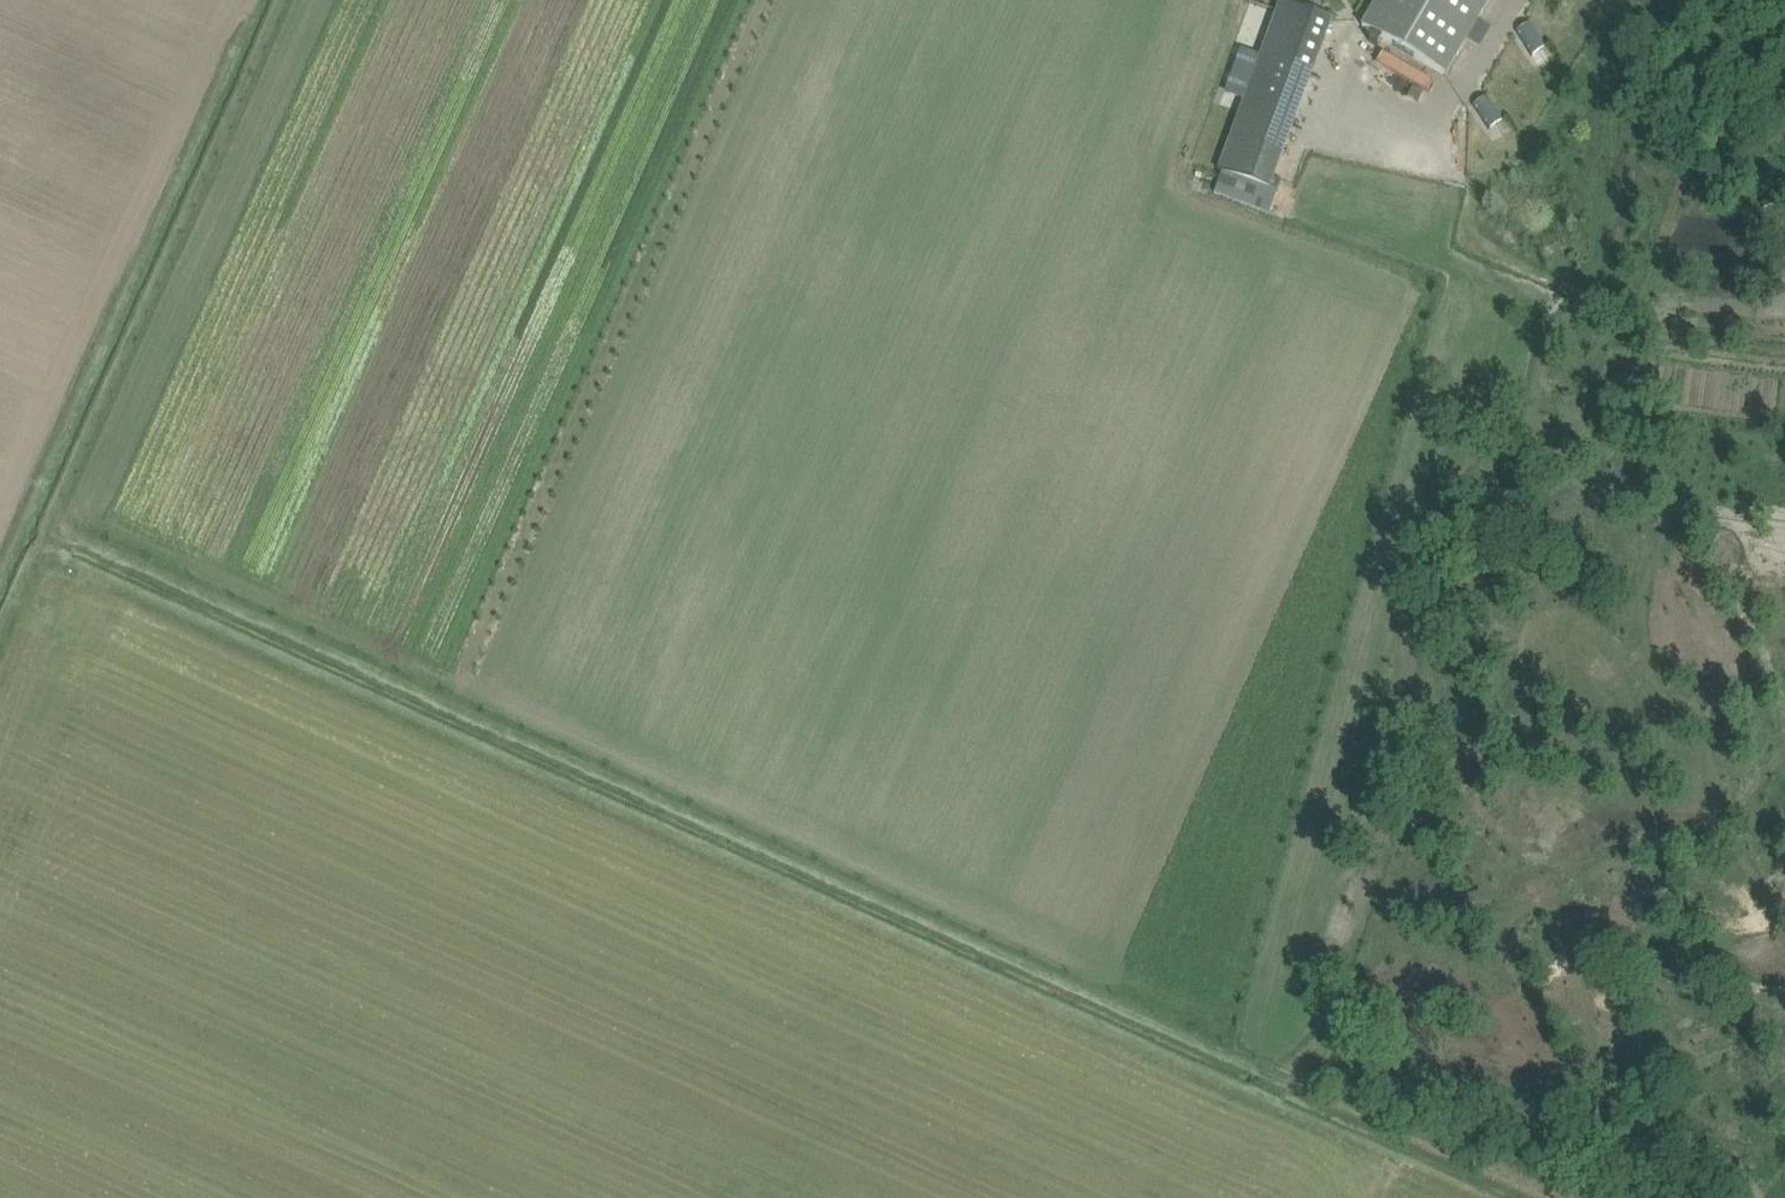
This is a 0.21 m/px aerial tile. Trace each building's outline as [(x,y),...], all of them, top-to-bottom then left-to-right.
[(1489,0),(1377,0),(1361,26),(1445,75),(1467,38),(1478,19),(1489,0)] [(1310,75),(1331,20),(1280,1),(1260,57),(1310,75)] [(1478,19),(1467,38),(1478,45),(1489,26),(1478,19)] [(1530,22),(1516,31),(1531,54),(1545,45),(1530,22)] [(1486,95),(1472,105),(1488,127),(1502,118),(1486,95)]
